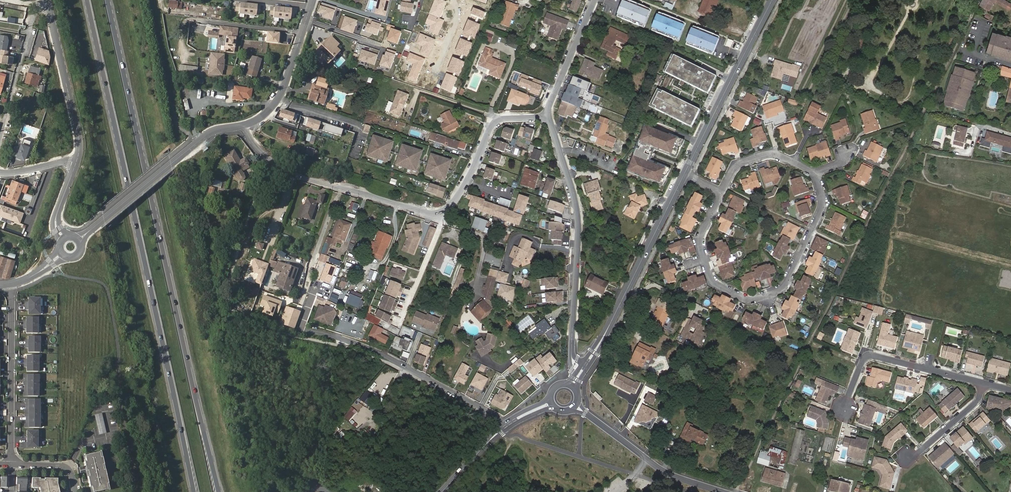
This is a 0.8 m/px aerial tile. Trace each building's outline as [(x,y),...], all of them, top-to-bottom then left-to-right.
[(375,14),(387,17),(391,0),(379,0),(375,14)] [(410,0),(401,0),(399,12),(412,14),(414,5),(410,4),(411,0),(410,0)] [(443,0),(435,0),(429,13),(440,18),(447,2),(443,0)] [(580,0),(574,0),(570,9),(577,12),(581,0),(580,0)] [(630,0),(624,0),(617,17),(622,19),(630,0)] [(647,7),(630,0),(622,19),(639,25),(640,23),(646,25),(651,12),(646,9),(647,7)] [(1005,0),(983,0),(981,4),(990,9),(994,1),(1010,9),(1010,8),(1010,3),(1005,0)] [(519,6),(506,1),(498,23),(509,27),(516,9),(518,10),(519,6)] [(241,3),(237,2),(236,10),(240,10),(239,12),(256,14),(256,12),(260,12),(261,5),(257,5),(257,4),(241,2),(241,3)] [(663,7),(671,10),(674,6),(666,2),(663,7)] [(698,12),(712,19),(715,11),(701,5),(698,12)] [(275,7),(271,6),(270,13),(274,14),(274,16),(290,18),(290,16),(294,16),(295,9),(291,8),(275,6),(275,7)] [(338,12),(323,7),(321,14),(326,15),(325,18),(335,21),(338,12)] [(485,13),(474,8),(471,15),(483,19),(485,13)] [(548,13),(545,23),(553,26),(549,36),(558,40),(563,28),(566,30),(569,22),(548,13)] [(665,14),(664,16),(658,14),(653,28),(658,30),(657,32),(675,39),(676,37),(681,39),(686,26),(681,24),(682,21),(665,14)] [(444,21),(430,15),(426,25),(430,26),(428,31),(438,35),(444,21)] [(359,21),(346,17),(342,29),(355,33),(359,21)] [(384,24),(370,19),(366,32),(380,36),(384,24)] [(481,26),(469,21),(464,34),(476,39),(481,26)] [(227,43),(226,48),(236,48),(237,33),(238,33),(239,28),(222,26),(221,31),(215,31),(215,33),(228,34),(228,36),(227,43)] [(605,50),(608,52),(614,54),(614,53),(617,48),(614,46),(617,39),(618,37),(623,39),(623,41),(629,44),(631,37),(626,35),(626,34),(611,28),(605,42),(608,43),(605,50)] [(717,35),(700,28),(699,31),(694,28),(688,42),(694,44),(692,46),(710,53),(717,35)] [(482,39),(490,42),(494,32),(486,29),(482,39)] [(277,41),(278,31),(267,30),(266,40),(277,41)] [(404,34),(393,30),(389,41),(400,45),(404,34)] [(997,33),(997,35),(993,33),(988,50),(992,51),(992,52),(1010,58),(1010,37),(997,33)] [(0,34),(0,48),(1,49),(7,50),(8,39),(7,35),(0,34)] [(435,40),(420,34),(416,44),(422,47),(419,54),(428,58),(435,40)] [(722,37),(717,35),(710,53),(714,55),(722,37)] [(326,58),(337,47),(340,44),(334,39),(332,41),(330,39),(319,50),(320,52),(318,55),(323,60),(326,58)] [(473,44),(461,39),(455,53),(467,58),(473,44)] [(731,39),(728,46),(734,48),(736,41),(731,39)] [(341,51),(337,47),(326,58),(330,62),(341,51)] [(399,53),(389,49),(383,67),(393,70),(399,53)] [(379,56),(362,50),(359,61),(376,66),(379,56)] [(492,54),(485,51),(479,66),(488,70),(491,71),(489,75),(500,79),(506,64),(492,59),(494,55),(492,54)] [(608,52),(606,56),(616,61),(619,55),(614,53),(614,54),(608,52)] [(425,60),(410,53),(406,62),(413,64),(407,79),(415,82),(425,60)] [(13,56),(7,55),(0,54),(0,55),(0,62),(12,64),(13,56)] [(210,74),(222,75),(224,55),(211,54),(210,74)] [(261,58),(251,55),(245,73),(256,77),(261,58)] [(666,73),(674,56),(672,55),(663,72),(666,73)] [(714,75),(674,56),(666,73),(681,80),(682,78),(691,83),(690,85),(704,92),(705,89),(709,91),(713,84),(710,83),(714,75)] [(465,63),(453,58),(448,70),(459,75),(465,63)] [(582,73),(599,80),(603,72),(593,68),(593,66),(595,63),(585,59),(581,70),(583,71),(582,73)] [(793,65),(776,60),(774,64),(777,65),(776,69),(773,71),(772,76),(781,79),(783,73),(790,75),(793,65)] [(194,74),(195,67),(182,65),(181,72),(194,74)] [(1000,76),(1002,67),(997,65),(994,74),(1000,76)] [(486,74),(488,70),(479,66),(477,71),(486,74)] [(1005,77),(1010,78),(1010,70),(1002,67),(1000,76),(1005,77)] [(386,68),(383,76),(391,79),(394,72),(386,68)] [(965,107),(973,81),(971,81),(974,73),(958,68),(955,76),(954,75),(946,101),(947,101),(946,106),(962,110),(963,106),(965,107)] [(25,83),(37,86),(40,76),(38,75),(40,72),(29,69),(25,83)] [(457,78),(447,74),(442,87),(452,92),(457,78)] [(524,75),(520,83),(518,87),(530,91),(529,93),(538,97),(544,82),(524,75)] [(574,77),(571,85),(586,91),(588,92),(592,84),(574,77)] [(571,85),(570,85),(569,87),(568,87),(565,93),(579,98),(580,95),(584,96),(586,91),(571,85)] [(247,94),(249,95),(251,90),(233,86),(232,91),(247,94)] [(317,92),(311,90),(308,99),(323,104),(327,93),(324,92),(325,88),(319,86),(317,92)] [(393,98),(405,102),(408,93),(397,89),(393,98)] [(512,89),(507,100),(520,105),(527,103),(530,99),(529,95),(512,89)] [(248,99),(249,95),(247,94),(232,91),(230,98),(238,99),(239,97),(242,97),(248,99)] [(662,94),(656,91),(650,104),(655,107),(654,109),(687,125),(688,123),(693,125),(699,112),(695,110),(696,108),(663,92),(662,94)] [(579,98),(565,93),(562,101),(563,101),(577,107),(580,108),(583,100),(579,98)] [(751,106),(753,106),(757,97),(749,94),(744,103),(741,101),(738,107),(750,112),(751,111),(749,110),(751,106)] [(420,96),(418,102),(424,105),(427,99),(420,96)] [(405,102),(393,98),(391,106),(402,109),(401,108),(403,102),(405,102)] [(577,107),(563,101),(558,112),(560,113),(559,115),(567,118),(568,116),(572,117),(577,107)] [(769,114),(774,112),(781,110),(778,102),(765,107),(766,111),(763,112),(765,118),(770,116),(769,114)] [(813,103),(805,119),(810,121),(812,121),(815,122),(814,123),(821,127),(826,118),(817,114),(820,107),(813,103)] [(402,109),(391,106),(389,111),(400,115),(402,109)] [(743,121),(746,115),(736,110),(734,116),(737,118),(733,126),(741,130),(745,122),(743,121)] [(457,124),(455,118),(453,119),(449,111),(441,115),(445,123),(442,124),(441,127),(443,132),(447,132),(455,128),(455,125),(457,124)] [(876,125),(871,111),(859,114),(862,123),(864,122),(866,127),(864,127),(863,128),(865,134),(876,130),(875,125),(876,125)] [(477,123),(479,119),(466,112),(464,116),(477,123)] [(305,117),(303,124),(310,127),(310,128),(317,130),(319,124),(324,126),(322,131),(340,137),(342,130),(305,117)] [(613,121),(602,117),(599,124),(610,127),(613,121)] [(842,123),(831,127),(836,142),(839,141),(838,138),(842,137),(841,135),(849,133),(846,124),(842,125),(842,123)] [(598,132),(597,134),(595,139),(593,143),(597,145),(605,148),(605,146),(615,150),(619,142),(609,137),(609,136),(606,135),(610,127),(599,124),(596,131),(598,132)] [(790,129),(788,124),(778,128),(780,132),(781,132),(784,131),(785,135),(782,136),(786,146),(796,143),(792,129),(790,129)] [(650,162),(654,150),(676,159),(685,141),(644,126),(626,172),(662,186),(670,170),(650,162)] [(968,129),(956,126),(954,127),(953,130),(954,132),(957,132),(953,145),(963,148),(964,144),(965,139),(968,129)] [(296,133),(279,128),(276,137),(293,142),(296,133)] [(531,142),(535,131),(527,128),(524,138),(527,139),(526,141),(531,142)] [(502,137),(511,141),(515,130),(511,129),(511,130),(507,129),(504,130),(502,137)] [(759,129),(750,132),(752,140),(745,142),(748,149),(755,147),(754,145),(763,142),(759,129)] [(981,138),(979,145),(989,148),(990,142),(991,141),(1003,144),(1003,145),(1002,151),(1010,153),(1010,151),(1010,138),(991,132),(989,140),(981,138)] [(467,145),(432,133),(430,141),(436,143),(444,146),(445,146),(446,143),(449,144),(448,148),(457,151),(458,149),(465,151),(467,145)] [(388,163),(395,142),(375,136),(368,157),(388,163)] [(731,149),(731,151),(732,152),(735,151),(736,153),(740,152),(734,137),(724,141),(724,143),(719,144),(722,151),(731,149)] [(14,146),(11,155),(16,156),(15,159),(19,160),(23,159),(30,141),(22,138),(19,147),(14,146)] [(862,155),(873,160),(877,152),(879,153),(882,146),(872,140),(867,150),(865,149),(862,155)] [(507,150),(509,145),(498,141),(495,149),(504,153),(505,149),(507,150)] [(822,145),(821,143),(807,148),(811,158),(819,155),(819,153),(823,152),(823,154),(824,156),(830,154),(827,143),(822,145)] [(417,173),(424,152),(404,145),(397,166),(417,173)] [(542,152),(534,150),(531,159),(539,162),(542,152)] [(240,161),(234,151),(225,157),(236,175),(243,170),(241,168),(247,164),(244,158),(240,161)] [(499,166),(503,156),(493,153),(490,163),(499,166)] [(446,181),(453,161),(432,155),(426,175),(446,181)] [(717,175),(720,169),(723,162),(713,158),(707,170),(712,173),(710,176),(716,179),(718,176),(717,175)] [(862,180),(869,167),(860,162),(854,176),(852,175),(850,178),(858,182),(859,179),(862,180)] [(770,172),(769,170),(769,169),(765,171),(764,168),(762,169),(767,184),(773,182),(776,181),(776,179),(778,178),(780,177),(777,170),(770,172)] [(492,182),(496,171),(488,169),(485,179),(492,182)] [(540,174),(526,170),(521,185),(535,189),(540,174)] [(748,181),(740,184),(741,190),(747,188),(748,191),(758,188),(753,173),(750,174),(750,177),(747,178),(748,181)] [(802,185),(799,176),(791,179),(793,184),(790,184),(794,195),(808,191),(807,187),(805,187),(804,185),(802,185)] [(551,196),(556,182),(548,179),(544,193),(551,196)] [(10,186),(6,184),(0,199),(15,204),(22,184),(12,180),(10,186)] [(600,182),(587,186),(590,196),(592,196),(593,199),(594,203),(592,203),(594,209),(604,206),(602,200),(603,200),(601,192),(603,191),(600,182)] [(446,188),(432,184),(429,192),(437,194),(437,195),(443,197),(446,188)] [(846,184),(832,189),(833,192),(835,191),(836,195),(838,194),(841,202),(850,199),(848,194),(849,194),(846,184)] [(211,199),(214,188),(208,186),(204,197),(211,199)] [(771,193),(766,195),(767,198),(773,196),(777,188),(775,187),(771,194),(771,193)] [(301,212),(311,215),(317,199),(321,200),(324,191),(319,189),(316,196),(308,194),(301,212)] [(692,197),(689,202),(701,207),(702,204),(705,197),(695,192),(693,197),(692,197)] [(631,210),(629,216),(636,219),(641,209),(648,205),(644,195),(637,198),(636,194),(629,196),(633,207),(631,210)] [(508,211),(508,210),(484,202),(484,201),(468,195),(467,198),(471,200),(469,206),(481,210),(481,212),(505,220),(504,221),(518,225),(521,217),(514,214),(514,213),(508,211)] [(730,207),(737,210),(741,212),(744,205),(742,204),(744,199),(734,195),(729,206),(730,207)] [(515,212),(523,214),(528,199),(520,196),(515,212)] [(498,204),(508,207),(510,201),(500,197),(498,204)] [(806,205),(809,204),(808,200),(809,200),(809,197),(794,203),(798,211),(800,211),(801,216),(809,214),(808,212),(806,205)] [(548,209),(562,214),(564,206),(551,201),(548,209)] [(701,207),(689,202),(687,207),(688,208),(685,214),(694,218),(698,211),(699,212),(701,207)] [(0,204),(0,216),(20,223),(24,213),(0,204)] [(723,218),(733,223),(735,219),(734,218),(737,210),(730,207),(726,214),(725,213),(723,218)] [(707,210),(702,208),(700,213),(699,212),(698,211),(694,218),(697,219),(701,221),(707,210)] [(860,217),(865,219),(868,212),(863,209),(860,217)] [(845,216),(836,211),(829,224),(826,223),(824,226),(833,230),(834,227),(838,229),(845,216)] [(694,218),(685,214),(684,213),(680,220),(682,221),(680,226),(691,231),(697,219),(694,218)] [(337,236),(343,216),(340,215),(333,234),(337,236)] [(352,219),(343,216),(337,236),(345,239),(352,219)] [(723,218),(721,221),(723,222),(719,228),(727,232),(730,226),(732,226),(733,223),(723,218)] [(555,246),(561,246),(562,233),(564,234),(565,225),(561,224),(557,224),(557,219),(551,219),(550,232),(553,232),(552,241),(555,241),(555,246)] [(784,233),(792,237),(794,238),(799,226),(789,221),(787,225),(785,224),(782,232),(784,233)] [(415,222),(407,224),(409,229),(405,230),(407,237),(406,241),(412,243),(412,244),(418,247),(421,238),(419,230),(422,229),(421,224),(416,225),(415,222)] [(432,227),(428,236),(433,238),(437,230),(437,229),(432,227)] [(472,233),(466,231),(463,239),(469,241),(470,239),(475,241),(476,236),(471,234),(472,233)] [(788,244),(792,237),(784,233),(780,241),(778,240),(777,243),(788,248),(789,245),(788,244)] [(391,240),(379,236),(372,253),(384,257),(391,240)] [(430,247),(433,238),(428,236),(425,244),(425,245),(430,247)] [(817,250),(825,253),(826,254),(829,247),(827,246),(829,241),(818,236),(813,247),(817,250)] [(684,239),(680,241),(683,250),(687,249),(686,247),(688,247),(694,245),(692,238),(685,241),(684,239)] [(719,252),(730,249),(729,245),(728,246),(727,241),(725,242),(724,239),(717,241),(720,248),(718,249),(719,252)] [(412,243),(406,241),(402,250),(414,255),(418,247),(412,244),(412,243)] [(525,241),(521,250),(532,254),(533,254),(535,252),(530,249),(533,244),(525,241)] [(683,250),(680,241),(675,243),(676,244),(670,245),(672,252),(679,250),(679,252),(683,250)] [(348,257),(354,244),(350,243),(343,259),(348,261),(350,258),(348,257)] [(442,243),(438,254),(446,256),(446,255),(455,258),(459,250),(450,246),(449,247),(446,246),(445,244),(442,243)] [(788,248),(777,243),(775,246),(777,247),(773,254),(782,258),(785,252),(786,253),(788,248)] [(722,256),(724,263),(731,260),(730,257),(731,257),(732,255),(730,253),(732,253),(730,249),(719,252),(720,257),(722,256)] [(532,254),(521,250),(520,251),(515,260),(516,261),(520,262),(522,263),(523,264),(526,258),(530,260),(532,254)] [(811,260),(821,265),(823,261),(822,260),(825,253),(817,250),(814,256),(813,256),(811,260)] [(435,260),(444,264),(446,257),(446,256),(438,254),(435,260)] [(0,257),(0,277),(1,278),(8,279),(9,279),(15,262),(0,257)] [(331,258),(329,264),(337,267),(339,260),(331,258)] [(673,268),(672,265),(670,266),(667,258),(661,260),(663,266),(661,267),(663,271),(673,268)] [(261,283),(268,264),(254,259),(252,264),(254,271),(259,273),(256,281),(256,282),(261,283)] [(439,277),(442,269),(443,268),(444,265),(444,264),(435,260),(431,270),(433,274),(439,277)] [(731,260),(724,263),(720,265),(724,277),(734,273),(733,270),(735,269),(732,260),(731,260)] [(811,260),(809,263),(810,263),(807,270),(815,273),(818,267),(820,268),(821,265),(811,260)] [(290,266),(279,263),(276,272),(279,273),(275,284),(282,287),(290,266)] [(763,264),(766,274),(771,273),(777,271),(775,265),(772,266),(771,263),(767,265),(767,263),(763,264)] [(763,276),(766,274),(763,264),(759,265),(760,267),(757,268),(758,271),(754,272),(756,278),(763,276)] [(334,268),(325,265),(319,282),(328,285),(334,268)] [(287,289),(295,268),(290,266),(282,287),(287,289)] [(393,268),(390,274),(404,279),(406,273),(402,271),(397,269),(393,268)] [(460,295),(464,282),(463,282),(466,270),(459,268),(452,293),(460,295)] [(673,268),(663,271),(665,277),(667,277),(668,282),(675,280),(672,272),(674,272),(673,268)] [(756,278),(754,272),(753,271),(747,274),(747,275),(742,277),(745,287),(757,283),(756,278)] [(500,272),(499,274),(506,277),(505,281),(507,282),(510,276),(500,272)] [(799,284),(810,289),(811,285),(810,285),(814,277),(805,273),(802,280),(801,280),(799,284)] [(506,277),(499,274),(497,282),(506,285),(507,282),(505,281),(506,277)] [(602,295),(607,283),(591,275),(586,287),(602,295)] [(489,301),(497,282),(488,276),(483,293),(489,301)] [(696,276),(692,277),(696,288),(700,286),(700,285),(706,282),(704,276),(696,278),(696,276)] [(340,277),(338,287),(346,289),(348,278),(340,277)] [(696,288),(692,277),(688,279),(689,281),(682,283),(684,290),(691,287),(692,289),(696,288)] [(557,279),(540,280),(541,288),(545,287),(545,290),(557,289),(556,284),(558,283),(557,279)] [(400,295),(403,288),(400,286),(401,284),(392,280),(386,292),(396,296),(397,294),(400,295)] [(516,288),(501,284),(497,297),(513,302),(516,288)] [(794,296),(800,298),(803,299),(806,292),(808,293),(810,289),(799,284),(797,288),(798,288),(794,296)] [(562,293),(546,294),(547,304),(554,303),(554,304),(562,303),(562,293)] [(394,309),(397,302),(394,301),(395,298),(385,294),(380,307),(390,311),(391,308),(394,309)] [(726,298),(723,297),(722,297),(716,294),(713,301),(716,303),(715,305),(718,306),(717,308),(721,309),(726,298)] [(361,300),(350,295),(347,304),(358,308),(361,300)] [(789,301),(787,306),(799,311),(801,307),(799,307),(801,302),(799,301),(800,298),(794,296),(793,295),(790,302),(789,301)] [(25,302),(25,306),(39,306),(39,298),(28,298),(28,302),(25,302)] [(726,298),(721,309),(724,310),(724,309),(727,310),(728,309),(731,310),(734,303),(729,300),(729,299),(726,298)] [(658,314),(654,322),(662,325),(672,305),(659,299),(658,302),(657,303),(658,304),(658,305),(659,305),(655,312),(658,314)] [(479,318),(490,309),(484,302),(474,311),(479,318)] [(27,310),(27,314),(39,314),(39,306),(25,306),(25,310),(27,310)] [(799,311),(787,306),(784,310),(786,311),(783,317),(789,320),(791,317),(794,318),(796,314),(797,315),(799,311)] [(875,306),(873,312),(877,313),(881,314),(883,308),(875,306)] [(325,307),(324,310),(332,313),(328,326),(331,327),(336,314),(333,310),(325,307)] [(324,310),(319,308),(315,321),(328,326),(332,313),(324,310)] [(477,322),(491,311),(490,309),(479,318),(474,311),(471,314),(477,322)] [(871,313),(863,309),(859,319),(856,325),(864,328),(871,313)] [(758,315),(753,313),(753,314),(746,310),(743,318),(750,321),(749,323),(753,325),(758,315)] [(379,311),(376,317),(381,320),(391,325),(392,322),(390,321),(392,317),(379,311)] [(417,311),(413,321),(434,330),(439,319),(428,314),(427,316),(417,311)] [(378,326),(381,320),(376,317),(367,313),(364,319),(378,326)] [(758,315),(753,325),(757,326),(757,324),(764,327),(767,320),(760,317),(761,316),(758,315)] [(696,320),(693,318),(684,332),(693,338),(695,340),(699,339),(704,331),(707,327),(704,325),(706,321),(699,316),(696,320)] [(932,322),(912,316),(911,319),(927,324),(926,328),(930,329),(932,322)] [(23,321),(23,325),(37,325),(37,317),(25,317),(25,321),(23,321)] [(545,319),(539,323),(540,334),(540,333),(544,331),(546,333),(549,331),(547,327),(549,326),(545,319)] [(785,321),(772,324),(775,334),(781,333),(782,334),(788,332),(785,321)] [(890,323),(883,321),(876,344),(893,348),(896,337),(886,334),(890,323)] [(540,334),(539,323),(536,326),(538,329),(530,335),(532,339),(540,334)] [(25,329),(25,333),(37,333),(37,325),(23,325),(23,329),(25,329)] [(391,334),(374,325),(369,336),(385,344),(391,334)] [(552,329),(549,331),(546,333),(549,339),(551,338),(554,342),(558,339),(556,334),(557,333),(554,327),(552,329)] [(859,333),(849,329),(840,348),(851,353),(859,333)] [(704,331),(699,339),(695,340),(693,338),(691,341),(698,345),(706,333),(704,331)] [(496,335),(487,333),(486,340),(483,342),(478,345),(476,346),(479,352),(485,348),(487,352),(490,350),(489,349),(494,346),(496,335)] [(909,336),(905,335),(902,346),(907,348),(915,350),(918,347),(920,348),(923,339),(921,339),(922,334),(916,333),(915,337),(909,336)] [(403,338),(397,335),(394,342),(399,345),(398,347),(407,351),(411,343),(410,342),(411,339),(404,336),(403,338)] [(25,341),(25,344),(38,345),(38,337),(27,337),(27,341),(25,341)] [(648,354),(652,356),(656,348),(652,346),(651,348),(640,342),(638,346),(640,347),(633,360),(642,364),(646,357),(648,354)] [(420,343),(413,359),(422,363),(429,346),(420,343)] [(962,350),(945,346),(942,357),(955,360),(954,362),(959,363),(962,350)] [(557,361),(551,353),(540,362),(541,366),(546,372),(557,361)] [(984,357),(967,353),(966,358),(967,359),(966,364),(982,368),(984,357)] [(23,360),(23,364),(37,364),(37,356),(25,356),(25,360),(23,360)] [(535,360),(525,367),(535,378),(543,370),(535,360)] [(1010,365),(990,360),(987,372),(992,374),(993,372),(1007,376),(1010,365)] [(469,367),(462,363),(454,378),(464,383),(467,377),(464,375),(469,367)] [(514,363),(507,369),(510,372),(517,366),(514,363)] [(890,373),(872,368),(870,377),(867,377),(864,385),(873,387),(875,383),(880,380),(888,382),(890,373)] [(546,381),(550,377),(543,371),(539,375),(546,381)] [(476,373),(470,384),(481,390),(487,379),(476,373)] [(618,375),(615,382),(620,385),(620,386),(628,390),(629,389),(632,391),(636,392),(640,382),(637,381),(636,383),(618,375)] [(532,384),(525,376),(514,385),(521,393),(532,384)] [(796,382),(793,381),(791,385),(799,388),(802,381),(797,379),(796,382)] [(897,379),(894,389),(913,394),(913,392),(914,389),(916,382),(911,381),(911,382),(897,379)] [(821,387),(815,401),(824,405),(828,395),(829,396),(836,392),(837,388),(823,382),(821,387)] [(964,397),(956,388),(940,402),(941,402),(937,405),(944,413),(947,410),(948,411),(951,408),(952,409),(957,404),(956,403),(964,397)] [(939,394),(943,399),(950,393),(945,388),(939,394)] [(513,395),(502,390),(499,396),(495,395),(491,403),(495,405),(496,403),(498,405),(499,407),(501,408),(505,407),(507,403),(508,404),(513,395)] [(596,391),(593,394),(598,400),(601,398),(596,391)] [(653,404),(657,396),(650,392),(646,400),(653,404)] [(1010,405),(1010,403),(992,398),(989,400),(987,408),(989,410),(1002,413),(1010,405)] [(866,401),(864,405),(874,409),(876,405),(866,401)] [(364,412),(367,408),(359,403),(356,407),(364,412)] [(864,405),(861,412),(860,411),(858,415),(859,416),(856,423),(867,427),(874,409),(864,405)] [(659,413),(646,406),(643,408),(637,418),(642,420),(648,418),(650,419),(652,419),(652,417),(658,416),(659,413)] [(824,413),(810,408),(808,412),(811,418),(817,420),(818,423),(817,427),(827,430),(829,423),(824,413)] [(930,408),(916,420),(924,429),(938,417),(930,408)] [(350,409),(343,416),(349,421),(355,414),(350,409)] [(983,414),(968,426),(975,434),(990,422),(983,414)] [(95,417),(98,436),(106,435),(102,415),(95,417)] [(702,436),(703,433),(690,427),(691,425),(687,423),(679,440),(688,444),(691,438),(704,444),(707,438),(702,436)] [(885,437),(883,447),(891,449),(893,442),(898,438),(903,434),(906,431),(901,424),(885,437)] [(789,463),(797,465),(803,431),(796,429),(789,463)] [(963,429),(950,440),(957,449),(963,444),(964,445),(972,439),(963,429)] [(25,432),(25,440),(42,440),(42,432),(25,432)] [(856,441),(845,439),(843,446),(850,448),(848,457),(863,460),(867,444),(856,441)] [(18,445),(18,449),(42,449),(42,440),(25,440),(25,445),(18,445)] [(944,445),(928,459),(937,469),(953,455),(944,445)] [(771,448),(769,453),(771,454),(770,458),(781,461),(784,452),(771,448)] [(771,454),(769,453),(761,451),(758,463),(779,469),(781,461),(770,458),(771,454)] [(109,489),(101,452),(83,456),(91,491),(97,491),(109,489)] [(784,452),(781,461),(779,469),(783,471),(788,453),(784,452)] [(886,461),(874,459),(871,468),(879,470),(883,476),(880,487),(889,490),(893,474),(886,461)] [(785,475),(766,470),(763,481),(782,487),(785,475)] [(8,488),(8,477),(1,477),(1,480),(0,479),(0,487),(8,488)] [(27,478),(17,478),(17,484),(19,484),(19,491),(17,491),(27,491),(27,478)] [(58,478),(45,478),(45,479),(40,479),(40,478),(32,478),(32,488),(38,488),(39,491),(59,491),(57,484),(58,478)] [(831,478),(829,490),(837,491),(837,490),(845,491),(847,491),(850,483),(831,478)]
